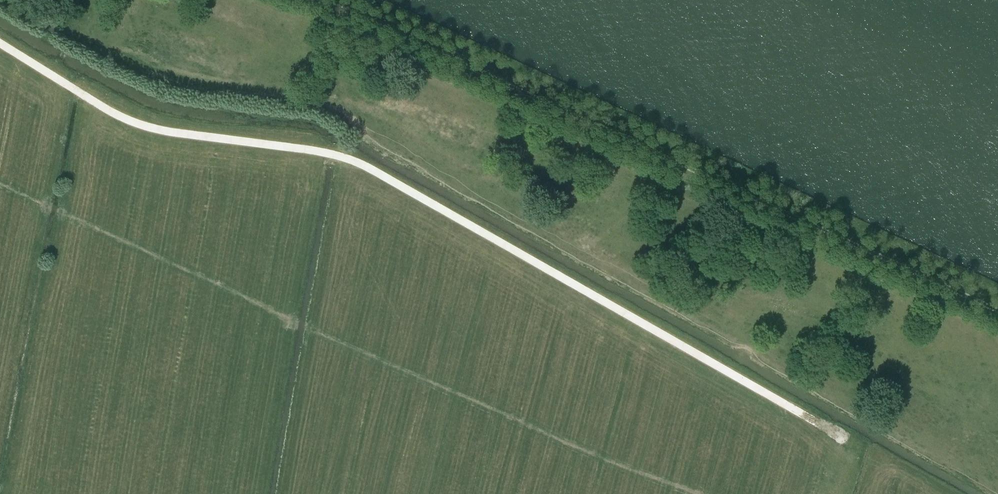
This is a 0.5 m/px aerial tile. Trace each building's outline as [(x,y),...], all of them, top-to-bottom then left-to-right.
[(842,431),(839,436),(847,440),(849,435),(842,431)] [(815,476),(815,477),(815,478),(815,479),(815,480),(816,480),(816,481),(817,481),(817,482),(818,482),(818,483),(819,483),(820,483),(821,483),(822,483),(822,484),(822,483),(823,483),(824,483),(825,483),(826,483),(826,482),(827,482),(827,481),(828,481),(828,480),(829,480),(829,479),(829,478),(829,477),(830,476),(829,475),(829,474),(829,473),(829,472),(828,472),(828,471),(827,471),(827,470),(826,470),(826,469),(825,469),(824,469),(823,469),(822,469),(821,469),(820,469),(819,469),(818,469),(818,470),(817,470),(817,471),(816,471),(816,472),(815,472),(815,473),(815,474),(815,475),(815,476)]
